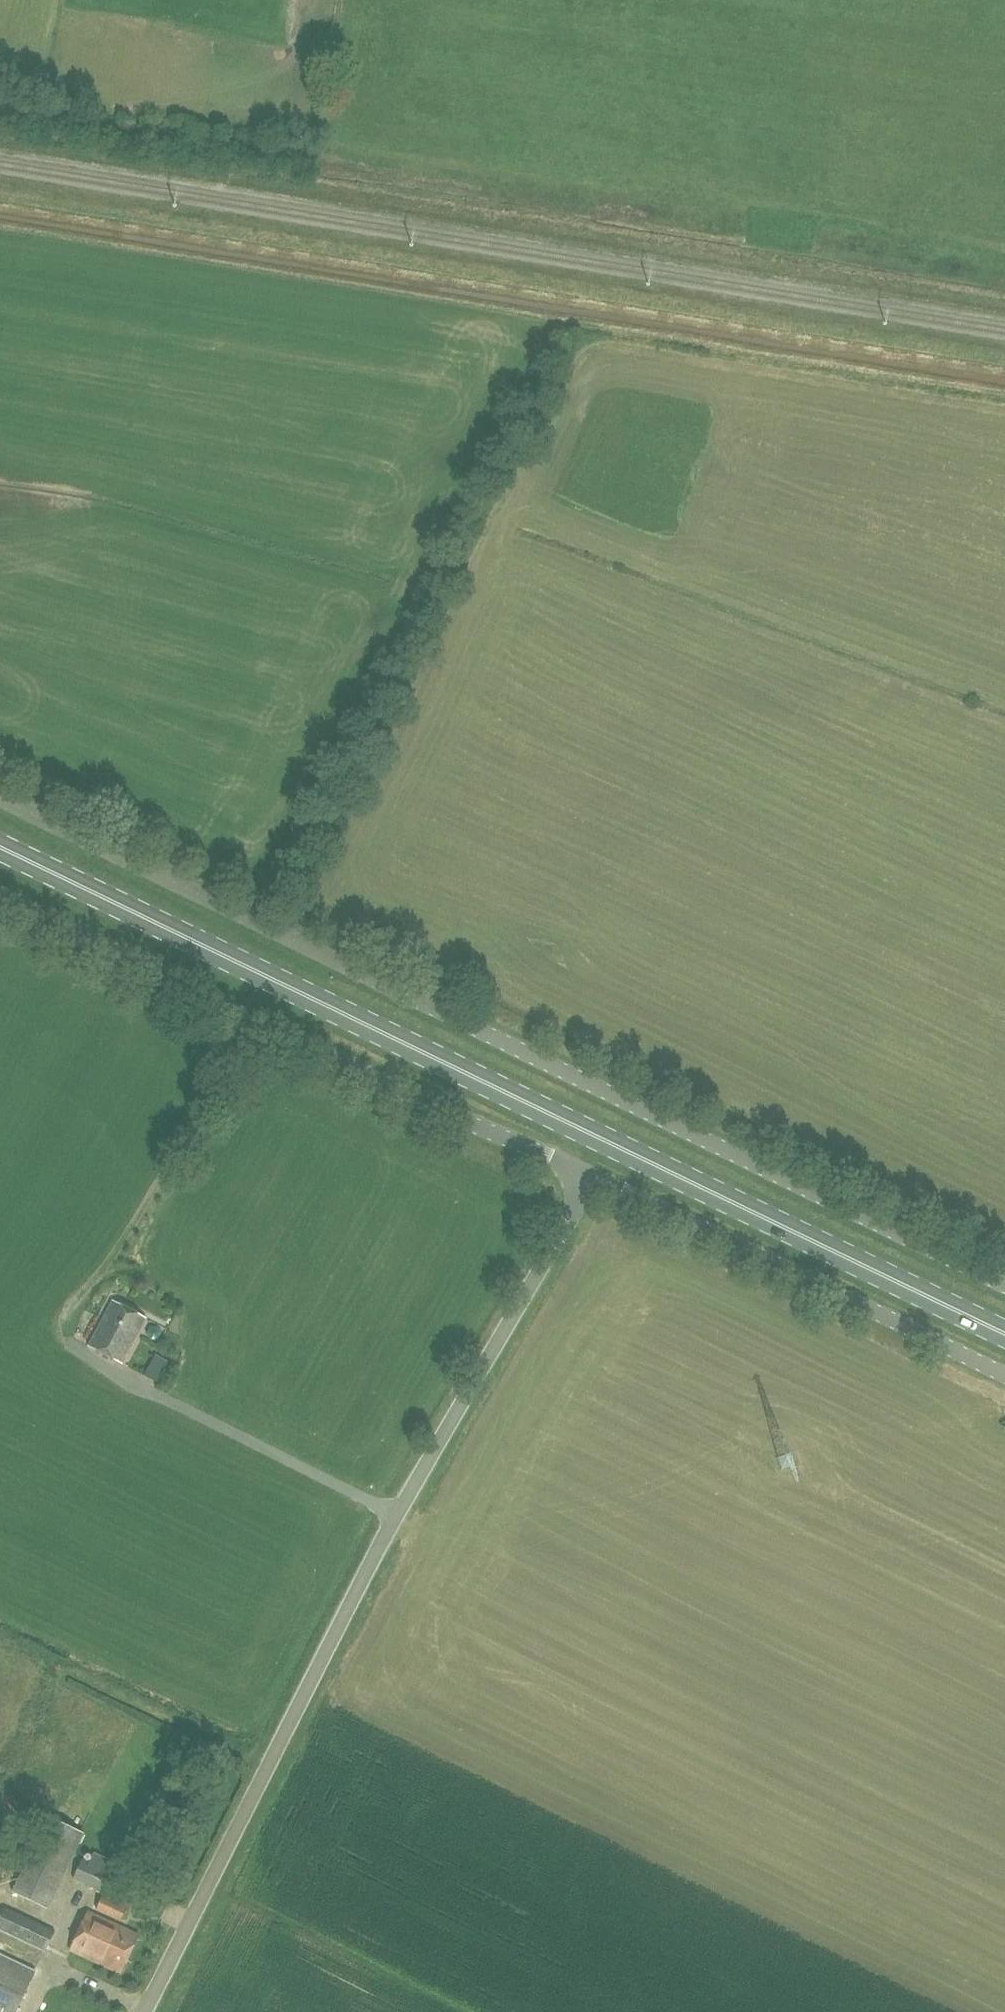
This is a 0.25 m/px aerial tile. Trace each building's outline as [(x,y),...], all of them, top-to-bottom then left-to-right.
[(121,1364),(146,1318),(113,1301),(89,1347),(121,1364)] [(47,1910),(75,1852),(85,1834),(48,1816),(39,1836),(12,1893),(47,1910)] [(107,1894),(115,1875),(82,1859),(73,1879),(107,1894)] [(121,1920),(127,1907),(103,1896),(96,1910),(121,1920)] [(54,1931),(3,1907),(0,1915),(0,1929),(46,1950),(54,1931)] [(121,1974),(139,1936),(88,1912),(70,1951),(121,1974)] [(35,1973),(0,1956),(0,2011),(16,2011),(35,1973)]
